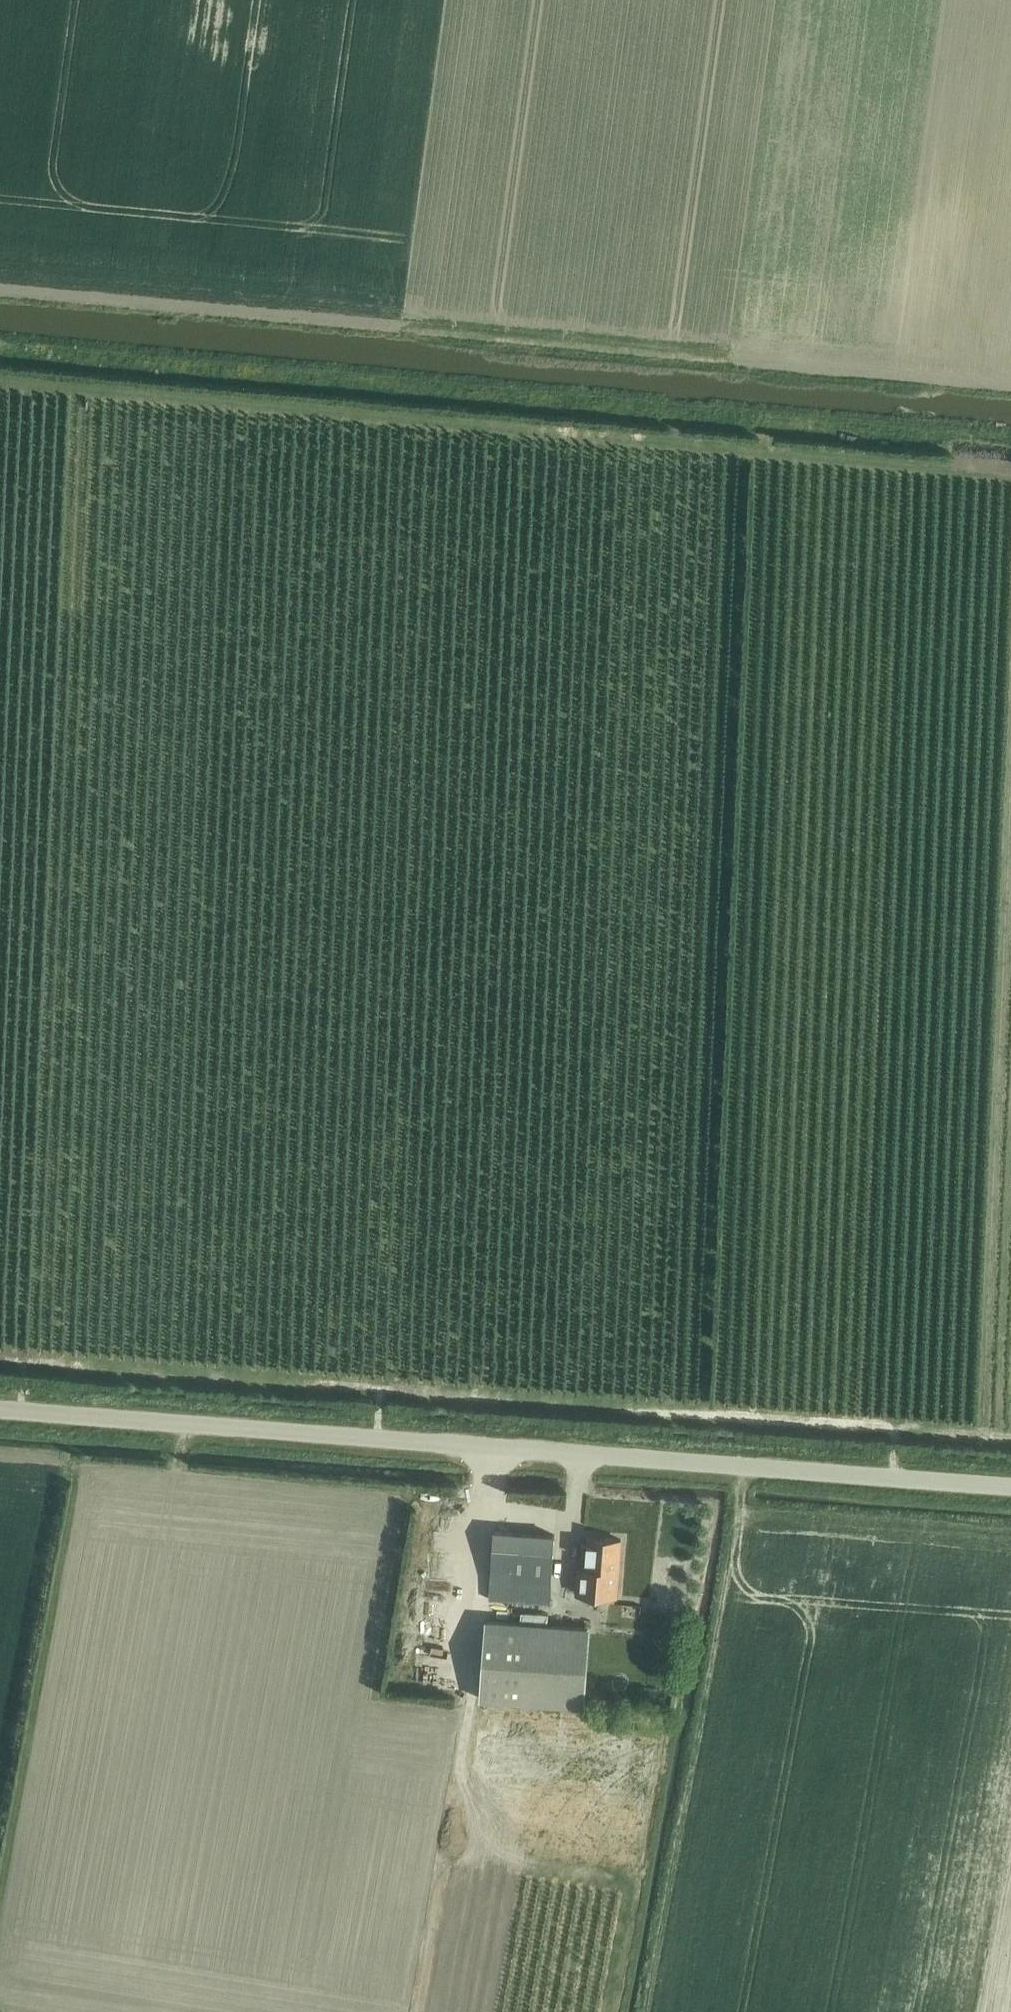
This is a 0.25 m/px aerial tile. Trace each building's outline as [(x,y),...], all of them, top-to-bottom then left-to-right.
[(551,1588),(564,1589),(568,1540),(495,1534),(489,1602),(549,1608),(551,1588)] [(577,1594),(620,1598),(625,1541),(589,1538),(587,1568),(579,1568),(577,1594)] [(482,1699),(582,1707),(588,1627),(488,1619),(482,1699)]
